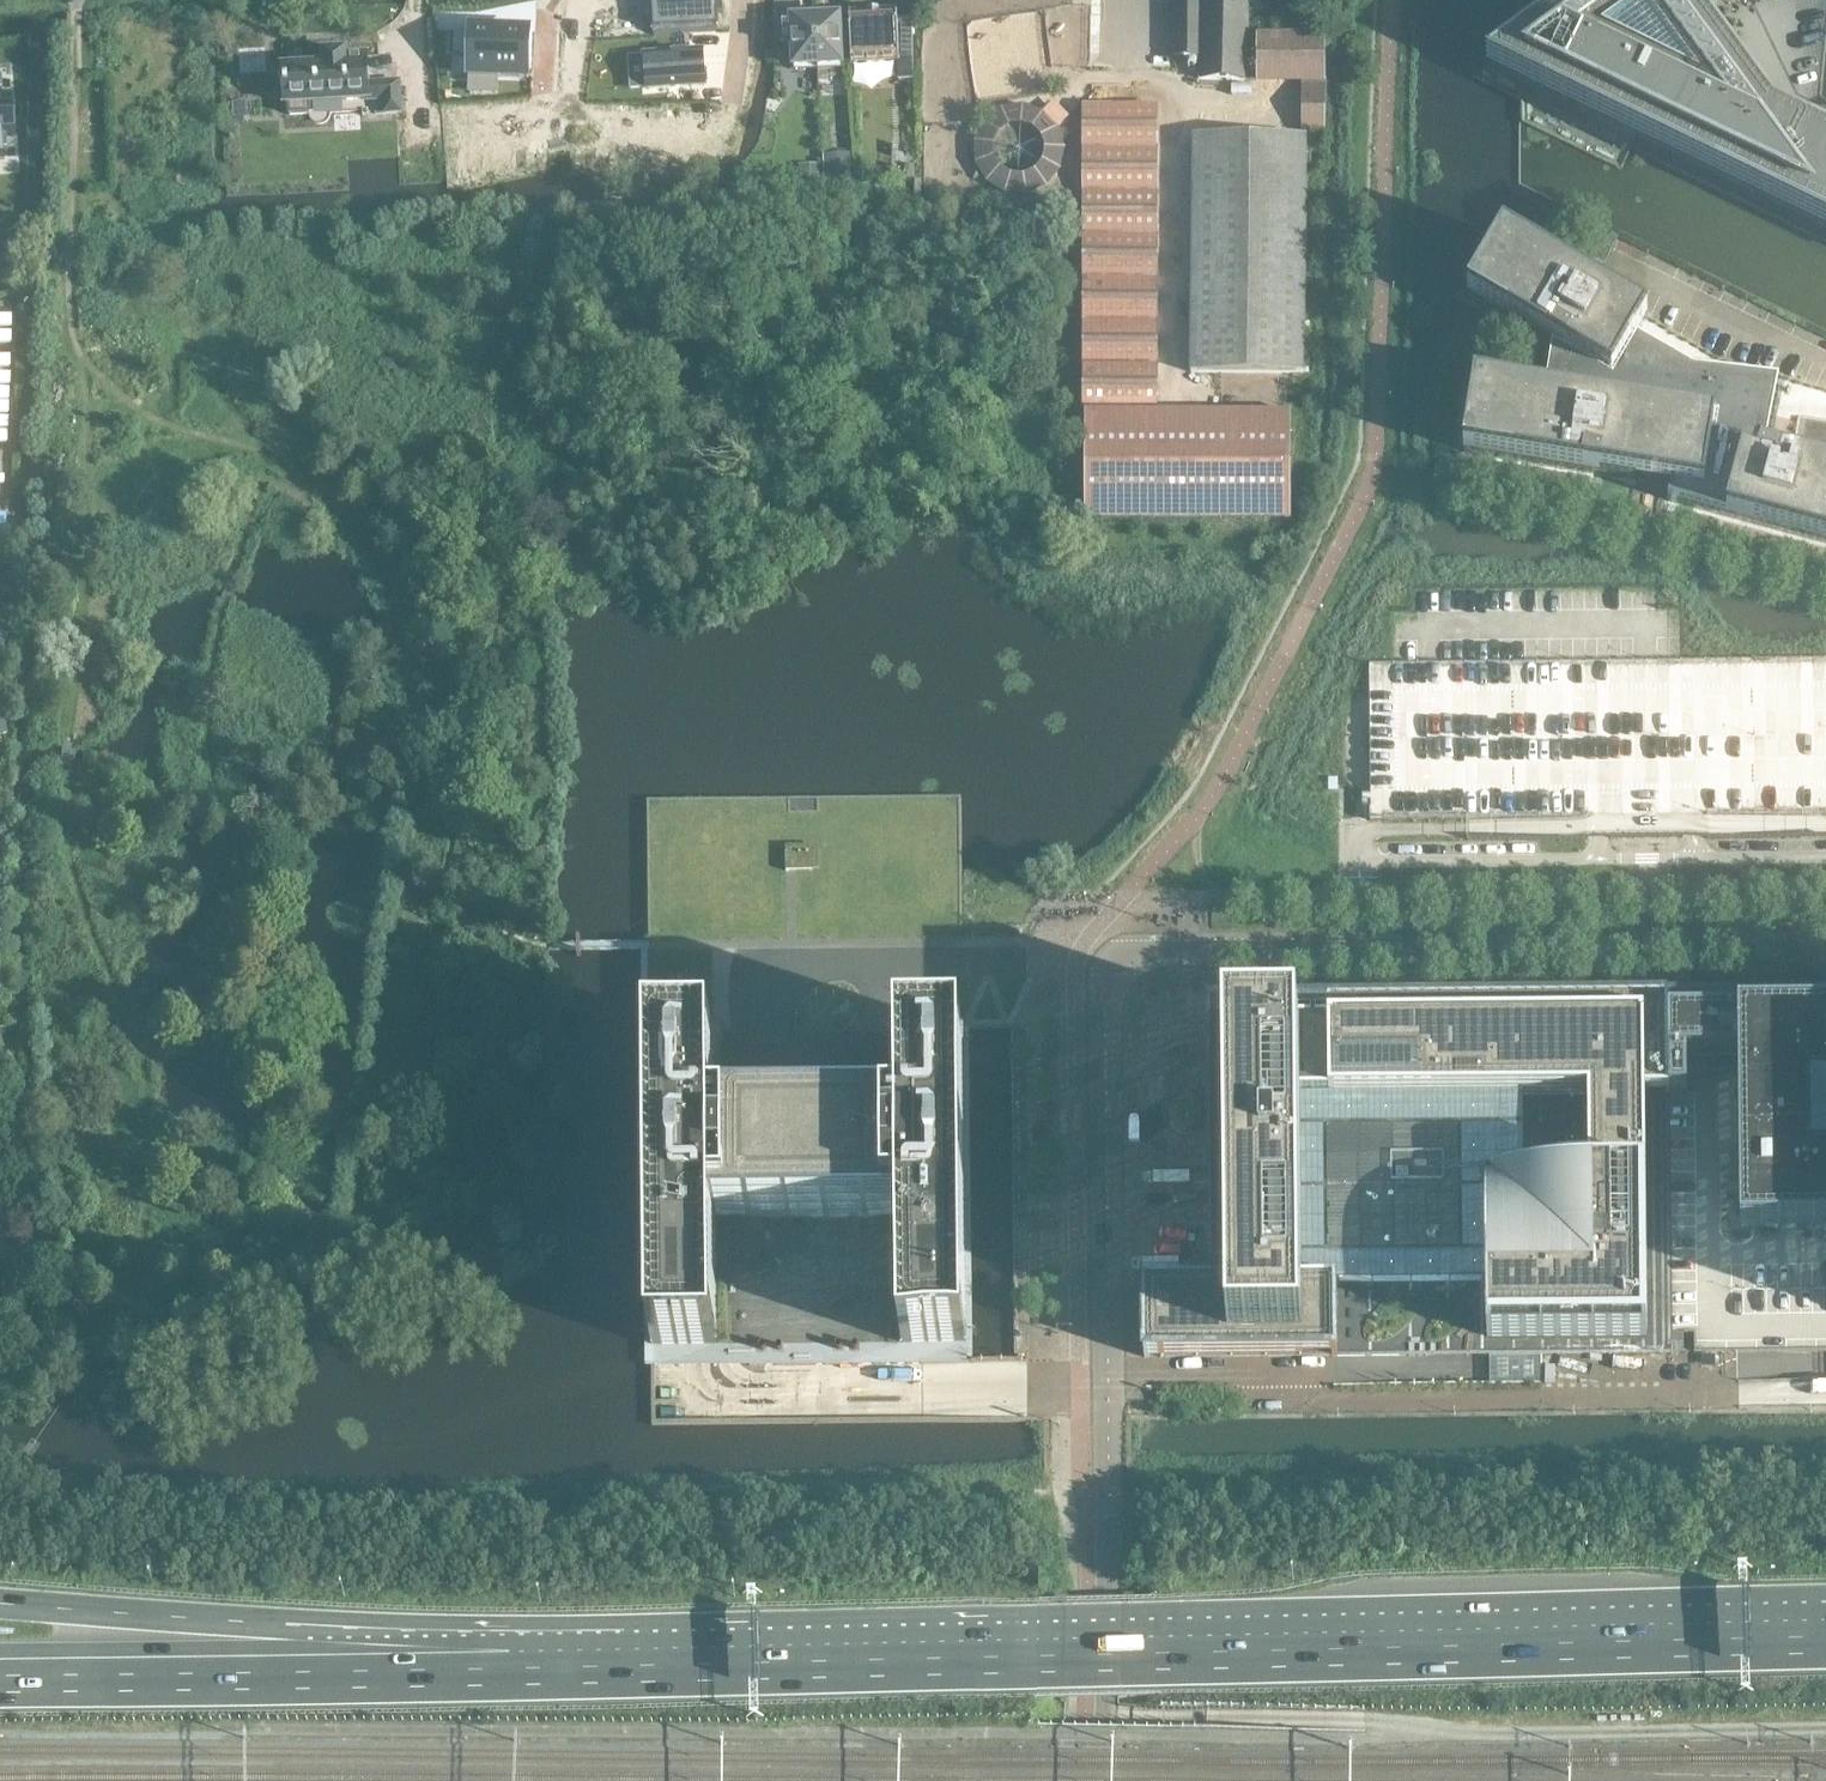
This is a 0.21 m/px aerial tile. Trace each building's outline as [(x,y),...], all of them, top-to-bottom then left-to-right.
[(647,29),(717,24),(715,0),(646,0),(647,29)] [(1248,0),(1175,0),(1174,57),(1200,57),(1200,80),(1248,81),(1248,0)] [(1774,112),(1693,0),(1573,0),(1486,64),(1825,228),(1825,136),(1774,112)] [(899,62),(898,20),(897,11),(849,13),(852,63),(899,62)] [(842,66),(840,18),(830,18),(828,15),(821,15),(818,19),(816,19),(818,67),(842,66)] [(818,67),(816,19),(813,19),(811,16),(804,16),(801,20),(792,20),(795,68),(818,67)] [(913,81),(912,20),(898,20),(899,62),(899,81),(913,81)] [(457,35),(456,54),(470,55),(470,78),(530,81),(531,33),(471,30),(471,35),(457,35)] [(1325,132),(1327,36),(1256,36),(1256,80),(1301,80),(1301,132),(1325,132)] [(704,52),(645,55),(647,90),(707,86),(704,52)] [(367,85),(366,56),(345,58),(345,53),(324,54),(325,67),(285,70),(285,71),(282,72),(280,76),(280,85),(283,89),(286,89),(287,106),(289,106),(290,115),(310,114),(309,104),(384,100),(385,114),(401,113),(399,83),(367,85)] [(1156,407),(1156,105),(1083,105),(1084,408),(1156,407)] [(1046,116),(1043,114),(1041,113),(1036,110),(1031,109),(1028,108),(1024,107),(1020,107),(1017,107),(1011,108),(1008,109),(1004,110),(999,112),(996,114),(993,116),(990,118),(988,121),(987,122),(984,125),(982,128),(980,131),(980,132),(978,136),(977,139),(976,143),(976,146),(976,150),(976,152),(976,156),(976,159),(977,163),(978,164),(979,168),(982,173),(983,174),(985,177),(986,179),(988,181),(992,185),(997,188),(1002,191),(1005,192),(1010,193),(1016,194),(1021,194),(1027,194),(1030,193),(1034,192),(1037,191),(1042,188),(1046,185),(1050,181),(1054,177),(1056,174),(1058,171),(1059,170),(1060,166),(1061,165),(1061,163),(1062,159),(1063,158),(1063,154),(1063,152),(1063,148),(1063,147),(1062,143),(1062,139),(1061,138),(1060,134),(1059,133),(1058,131),(1057,128),(1055,125),(1053,123),(1050,119),(1046,116)] [(1303,373),(1306,166),(1306,138),(1194,137),(1191,373),(1303,373)] [(1784,384),(1710,376),(1705,365),(1704,363),(1702,361),(1699,360),(1697,359),(1694,358),(1691,358),(1690,359),(1687,359),(1685,360),(1683,362),(1681,365),(1680,366),(1675,372),(1674,372),(1635,339),(1648,316),(1504,233),(1468,295),(1566,352),(1561,397),(1475,383),(1464,453),(1637,481),(1640,463),(1678,467),(1668,501),(1825,543),(1825,469),(1755,450),(1761,427),(1775,429),(1784,384)] [(1288,517),(1288,415),(1089,415),(1089,517),(1288,517)] [(0,633),(0,654),(8,636),(0,633)] [(1776,661),(1683,662),(1392,665),(1369,665),(1370,689),(1371,795),(1371,802),(1371,807),(1370,807),(1370,821),(1383,821),(1383,819),(1466,819),(1587,817),(1588,839),(1611,839),(1683,838),(1683,816),(1706,816),(1825,815),(1825,661),(1776,661)] [(964,1122),(963,1028),(962,1028),(960,796),(648,799),(650,1031),(649,1031),(651,1346),(716,1345),(716,1344),(755,1344),(756,1353),(785,1353),(785,1343),(832,1343),(832,1352),(860,1352),(860,1362),(895,1362),(895,1371),(912,1370),(912,1362),(965,1361),(965,1342),(966,1342),(964,1175),(964,1143),(1164,1141),(1173,1132),(1203,1132),(1203,1122),(1209,1122),(1209,1111),(1203,1111),(1203,1100),(1183,1101),(1150,1120),(964,1122)] [(1144,1284),(1144,1352),(1145,1357),(1150,1357),(1160,1357),(1302,1356),(1337,1355),(1487,1354),(1673,1352),(1673,1331),(1694,1332),(1695,1352),(1825,1350),(1825,1001),(1739,1002),(1329,1006),(1329,1023),(1299,1024),(1299,1006),(1208,1007),(1208,1030),(1211,1271),(1228,1271),(1228,1283),(1159,1284),(1144,1284)] [(0,1089),(0,1109),(13,1108),(12,1089),(0,1089)] [(19,1186),(20,1173),(8,1173),(8,1186),(19,1186)] [(9,1387),(0,1389),(0,1403),(12,1401),(9,1387)]
